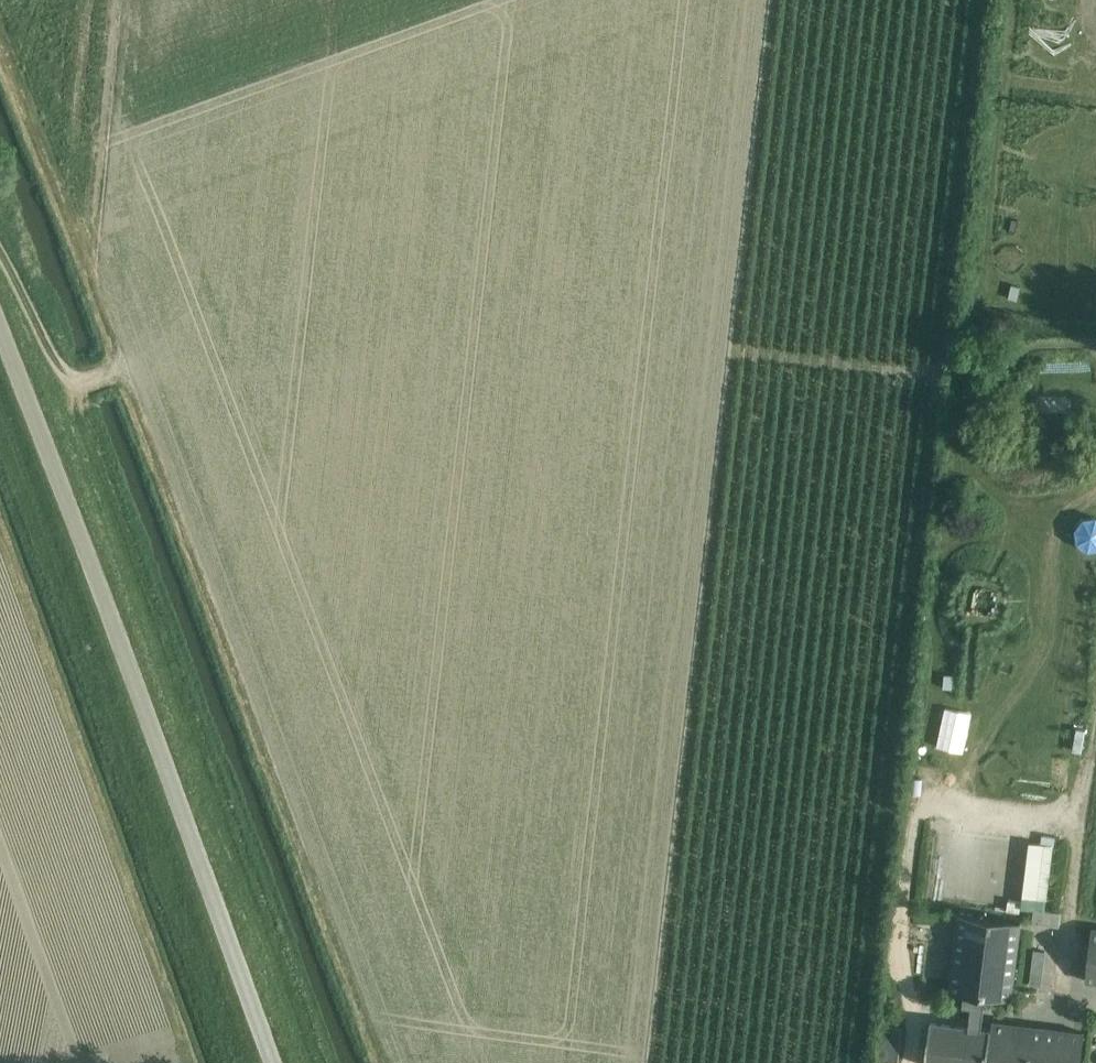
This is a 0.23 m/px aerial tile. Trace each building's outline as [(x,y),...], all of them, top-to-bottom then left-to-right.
[(925,1062),(1080,1062),(1083,1032),(992,1020),(991,1031),(982,1030),(981,1030),(986,997),(987,997),(1013,1000),(1021,924),(959,915),(951,992),(965,994),(964,1005),(972,1006),(969,1028),(929,1023),(925,1062)] [(1086,980),(1095,981),(1095,928),(1092,927),(1086,980)] [(886,1031),(882,1052),(899,1056),(902,1034),(886,1031)]
